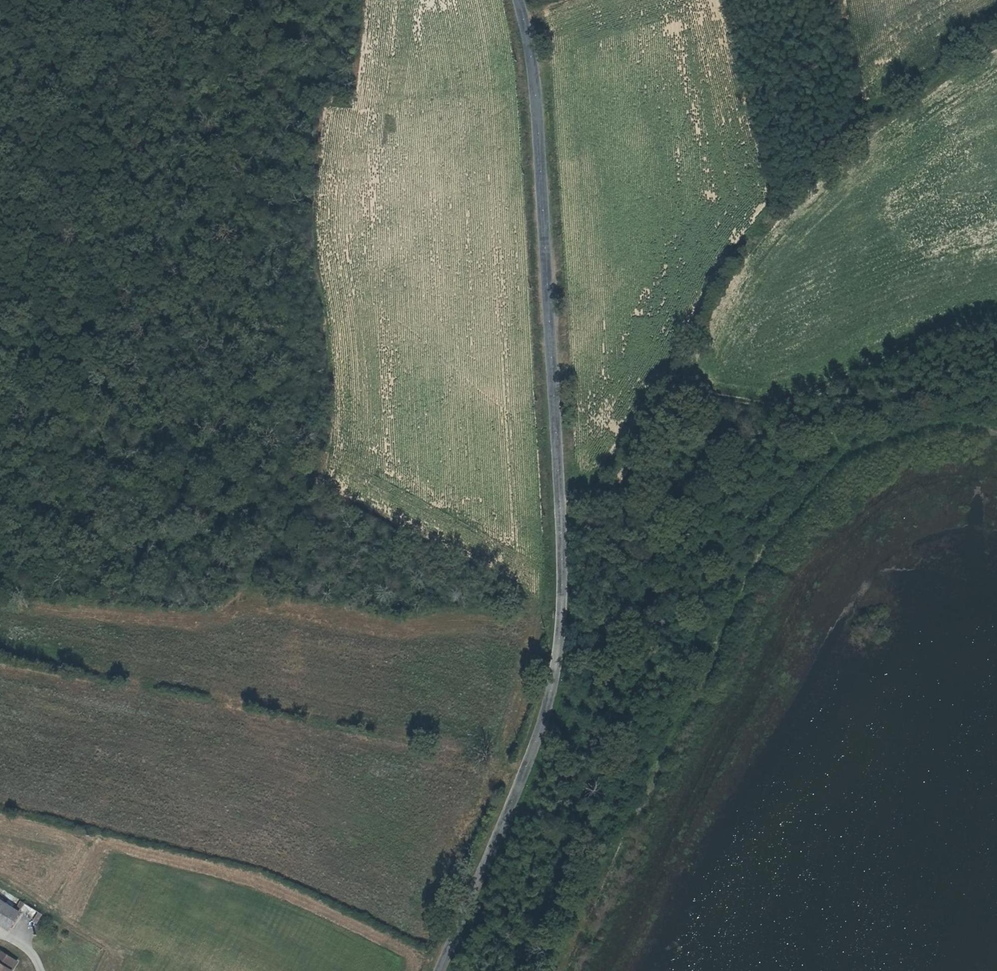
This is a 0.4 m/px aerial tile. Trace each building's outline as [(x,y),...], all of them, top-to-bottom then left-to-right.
[(7,926),(18,909),(0,898),(0,921),(7,926)] [(10,962),(18,950),(0,939),(0,956),(10,962)] [(10,962),(0,956),(0,970),(5,970),(10,962)]
